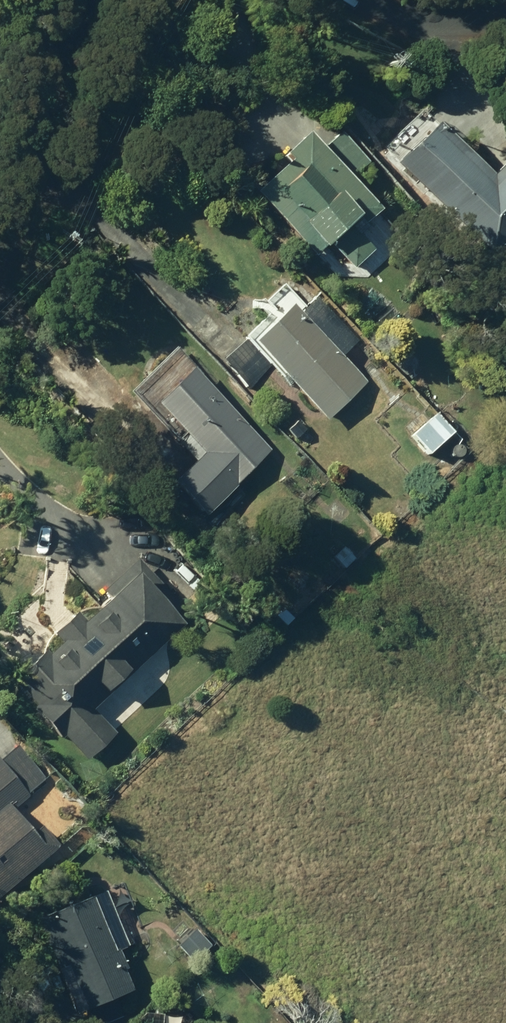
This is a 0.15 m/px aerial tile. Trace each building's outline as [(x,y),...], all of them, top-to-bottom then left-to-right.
[(488,254),(505,235),(505,155),(485,177),(430,123),(393,162),(488,254)] [(324,241),(350,269),(370,250),(353,231),(375,210),(348,181),(366,162),(336,130),(317,148),(301,130),(277,153),(283,159),(249,191),(310,254),(324,241)] [(245,343),(322,421),(363,381),(287,302),(245,343)] [(186,368),(147,404),(221,479),(259,442),(186,368)] [(407,435),(425,455),(450,432),(432,413),(407,435)] [(212,498),(182,469),(160,490),(190,520),(212,498)] [(333,555),(344,567),(355,558),(344,546),(333,555)] [(60,737),(81,760),(110,733),(88,708),(179,624),(168,612),(177,603),(133,560),(99,591),(105,597),(78,621),(71,613),(48,634),(56,643),(44,655),(39,650),(7,680),(31,706),(28,709),(56,739),(60,737)] [(56,845),(38,825),(30,831),(10,809),(26,795),(24,794),(42,778),(12,744),(0,754),(0,894),(56,845)] [(86,1022),(106,1022),(120,1018),(112,998),(129,991),(121,971),(123,970),(116,951),(125,948),(104,890),(31,918),(49,970),(59,967),(77,1012),(81,1010),(86,1022)] [(172,946),(189,964),(208,948),(191,929),(172,946)]
